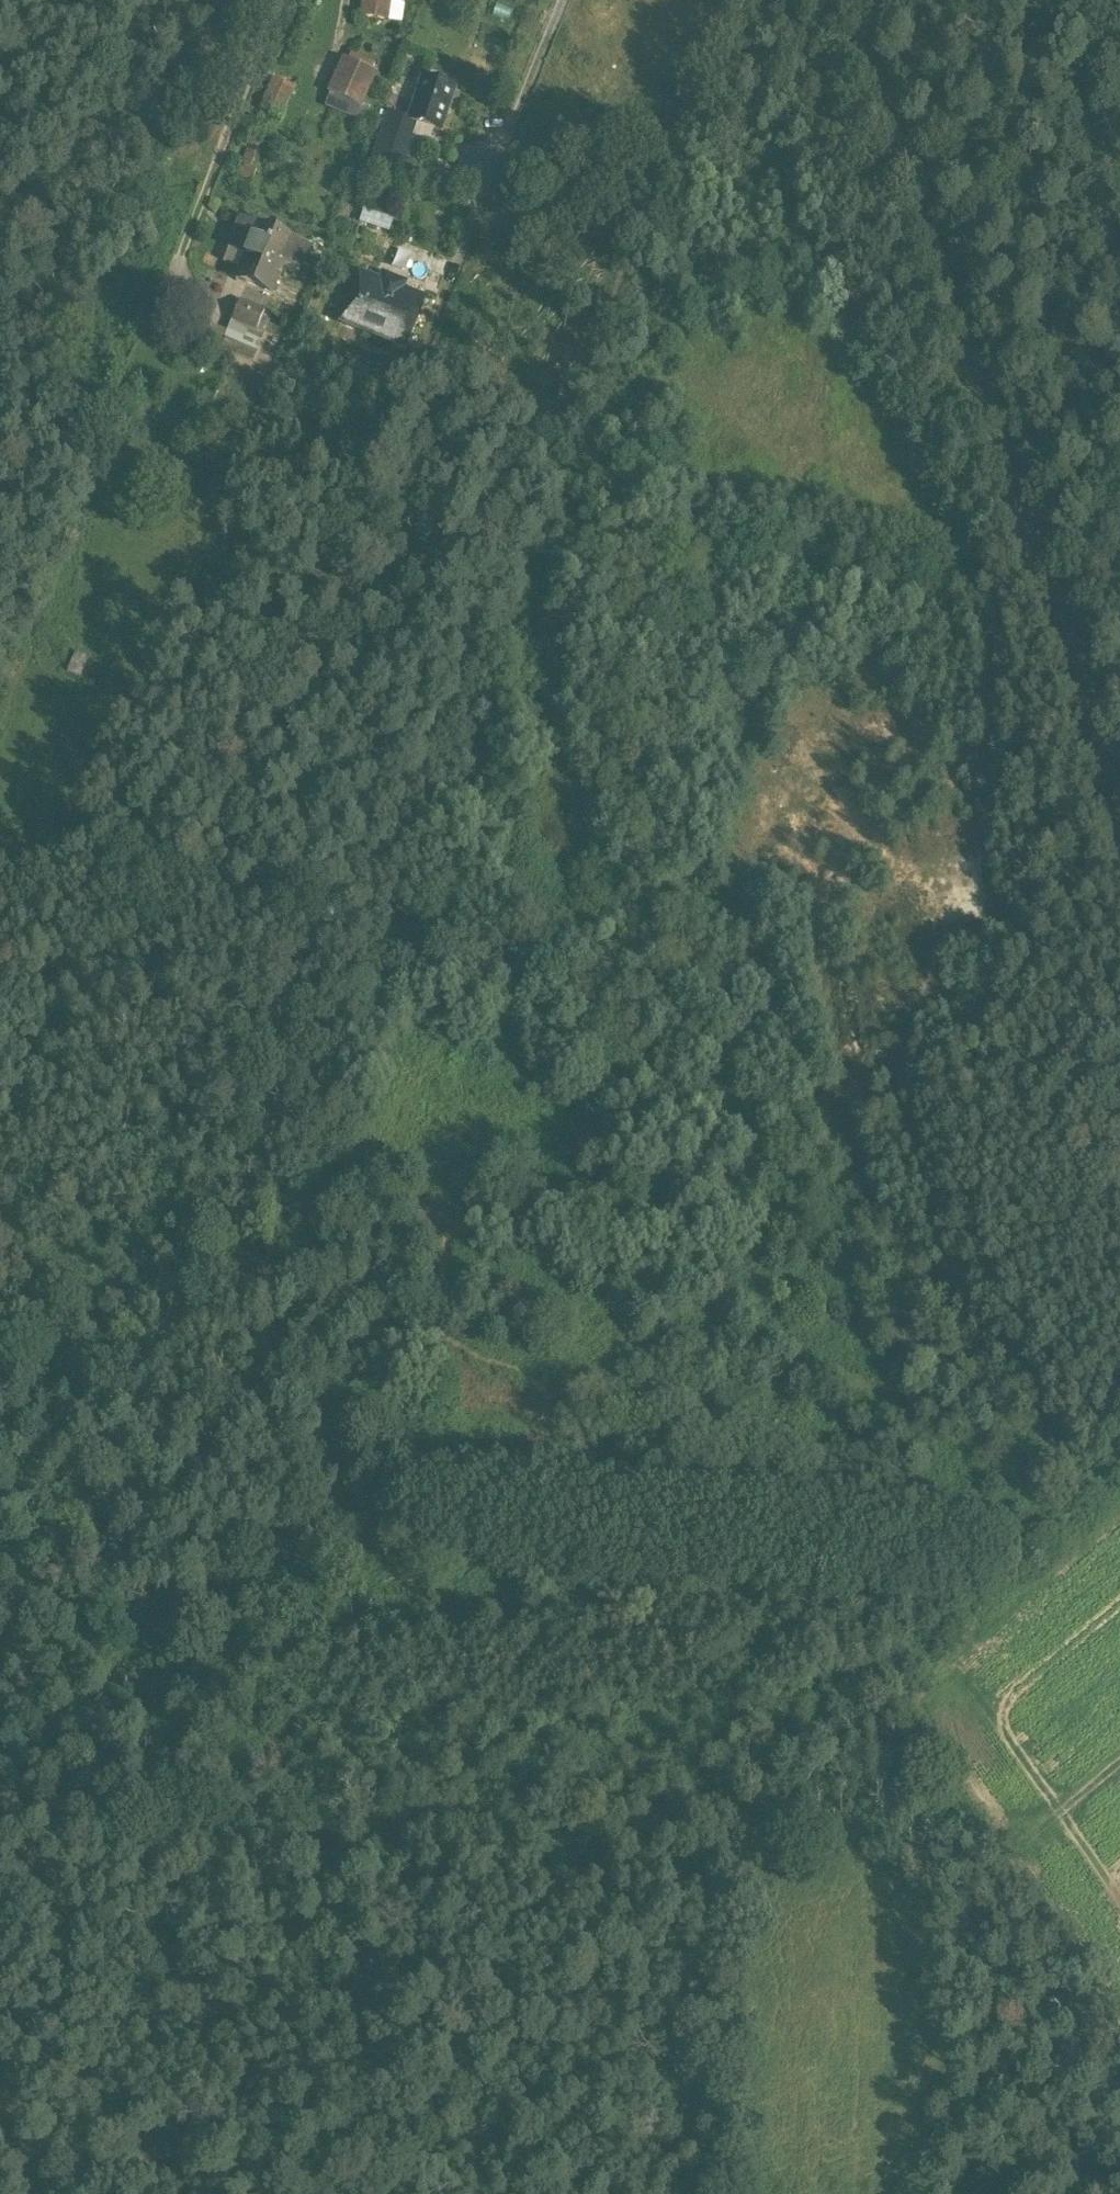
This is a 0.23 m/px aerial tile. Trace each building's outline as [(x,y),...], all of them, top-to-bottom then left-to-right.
[(364,18),(379,20),(381,8),(388,9),(389,0),(367,0),(364,18)] [(371,76),(346,68),(336,105),(361,113),(371,76)] [(455,93),(421,82),(408,122),(408,123),(418,126),(442,134),(455,93)] [(400,119),(387,156),(406,162),(418,126),(408,123),(408,122),(400,119)] [(310,252),(242,224),(232,250),(246,255),(237,283),(273,298),(285,268),(300,275),(310,252)] [(369,285),(350,329),(403,351),(422,308),(369,285)] [(273,318),(241,305),(223,352),(254,365),(273,318)]
